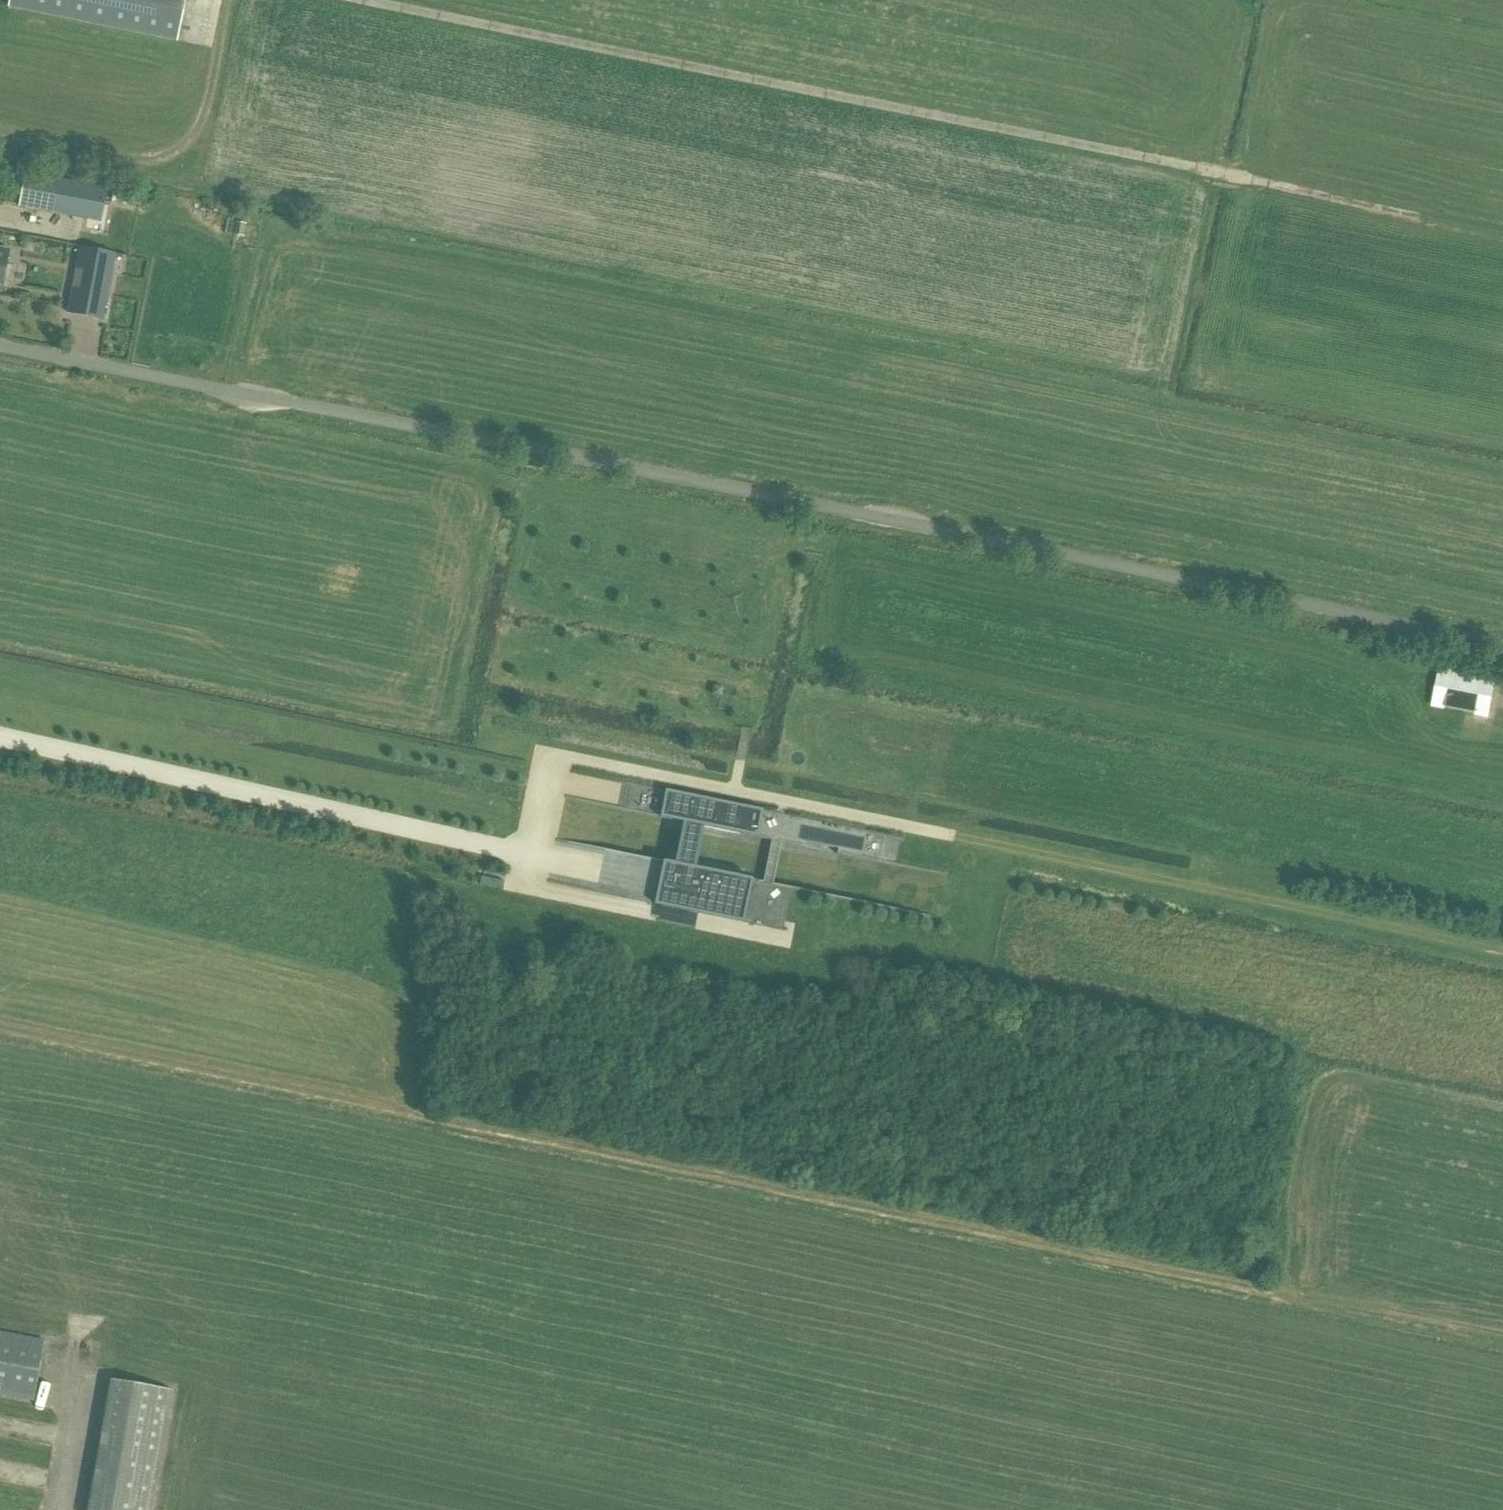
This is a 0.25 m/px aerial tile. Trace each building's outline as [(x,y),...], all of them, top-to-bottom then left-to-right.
[(7,8),(178,42),(186,0),(9,0),(7,8)] [(25,173),(19,207),(99,221),(105,188),(25,173)] [(111,275),(115,253),(84,248),(80,269),(111,275)] [(9,251),(0,249),(0,292),(2,292),(9,251)] [(107,295),(72,289),(68,313),(102,320),(107,295)] [(1499,677),(1441,666),(1433,709),(1489,721),(1499,677)] [(663,861),(654,904),(744,923),(753,879),(695,867),(704,827),(757,837),(763,809),(665,789),(659,818),(683,823),(674,863),(663,861)] [(34,1401),(45,1341),(0,1332),(0,1395),(34,1401)] [(112,1380),(90,1509),(152,1509),(172,1390),(112,1380)]
